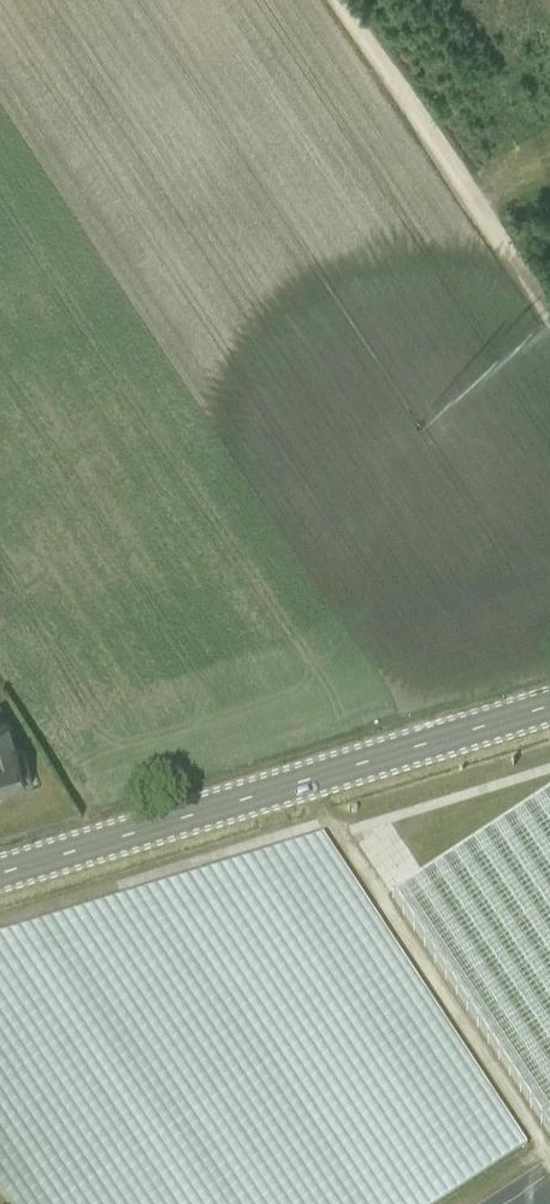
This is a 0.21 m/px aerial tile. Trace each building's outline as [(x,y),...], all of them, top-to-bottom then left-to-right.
[(33,782),(23,747),(15,749),(7,721),(0,723),(0,786),(7,784),(8,789),(33,782)] [(549,1137),(549,794),(394,896),(549,1137)]
